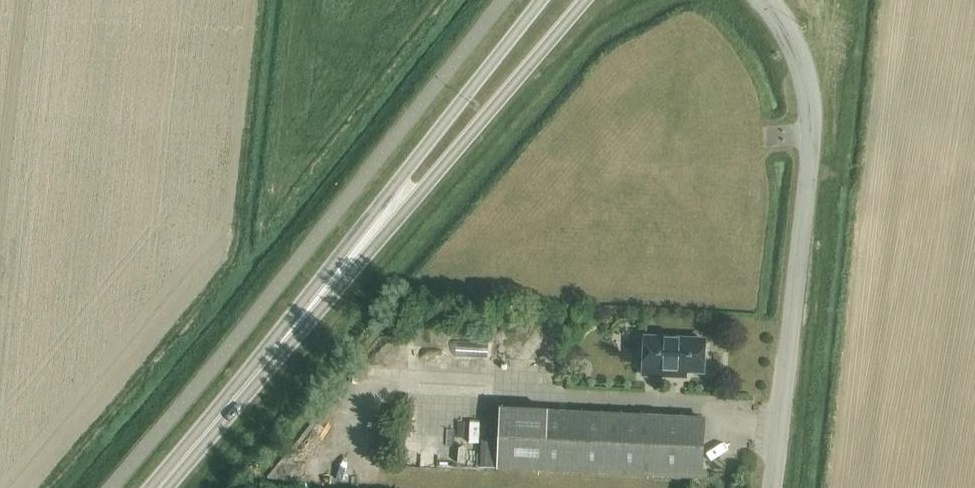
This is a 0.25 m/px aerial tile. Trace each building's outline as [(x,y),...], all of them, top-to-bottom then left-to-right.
[(645,339),(644,371),(645,371),(645,376),(686,378),(686,373),(703,374),(705,342),(645,339)] [(480,468),(499,469),(699,478),(702,419),(502,410),(488,409),(486,442),(481,442),(480,468)]
